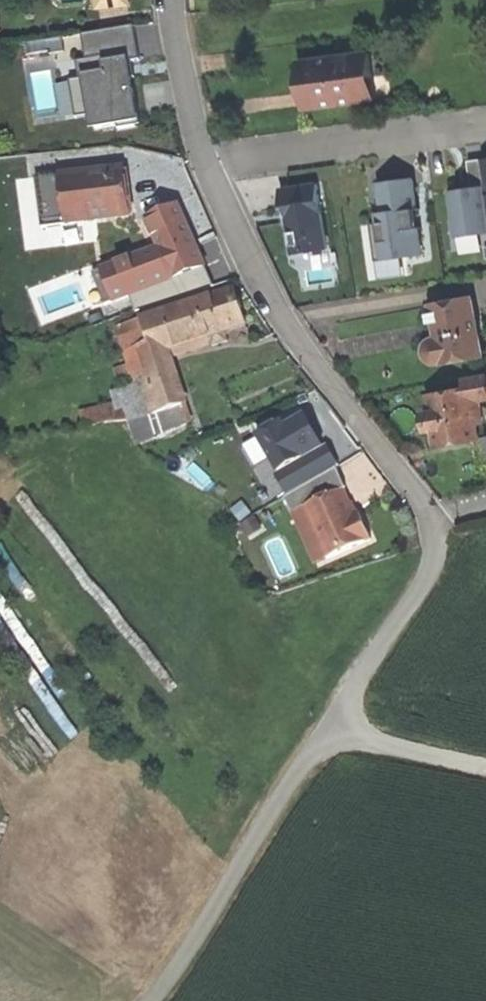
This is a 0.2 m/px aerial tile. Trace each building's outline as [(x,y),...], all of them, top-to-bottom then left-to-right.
[(97,10),(128,7),(127,0),(96,0),(97,10)] [(103,57),(105,68),(124,64),(132,63),(141,61),(134,27),(83,37),(87,60),(103,57)] [(307,62),(299,63),(305,109),(375,100),(369,53),(307,62)] [(107,75),(105,68),(103,57),(87,60),(77,62),(80,80),(84,79),(107,75)] [(134,71),(132,63),(124,64),(127,80),(131,79),(135,78),(134,71)] [(127,80),(124,64),(105,68),(107,75),(84,79),(91,116),(93,130),(118,126),(119,130),(136,127),(135,123),(139,122),(135,102),(131,79),(127,80)] [(77,118),(91,116),(84,79),(80,80),(70,82),(77,118)] [(485,188),(485,179),(484,160),(469,162),(472,185),(473,189),(485,188)] [(65,223),(130,215),(128,194),(125,171),(60,178),(65,223)] [(65,226),(65,223),(60,178),(59,175),(36,178),(42,228),(65,226)] [(384,213),(413,210),(417,209),(414,180),(380,184),(384,213)] [(317,184),(280,190),(283,208),(291,207),(293,222),(290,223),(295,254),(327,249),(317,184)] [(473,189),(453,192),(458,236),(485,233),(485,188),(473,189)] [(130,296),(205,268),(178,206),(147,219),(160,249),(93,274),(106,306),(130,296)] [(285,223),(290,223),(293,222),(291,207),(283,208),(284,217),(285,223)] [(416,228),(413,210),(384,213),(379,214),(381,224),(373,225),(377,260),(423,255),(420,228),(416,228)] [(213,287),(205,268),(130,296),(137,313),(213,287)] [(234,290),(119,328),(131,365),(117,369),(121,381),(136,377),(138,384),(143,402),(147,414),(132,420),(140,444),(191,424),(167,360),(165,352),(209,337),(211,345),(212,347),(220,344),(226,342),(223,333),(245,325),(234,290)] [(477,322),(472,298),(431,305),(437,339),(432,340),(428,343),(426,349),(426,354),(429,359),(433,362),(438,363),(483,355),(479,333),(485,332),(485,326),(484,321),(477,322)] [(167,360),(211,345),(209,337),(165,352),(167,360)] [(477,431),(485,429),(483,416),(485,416),(485,407),(481,408),(480,401),(485,400),(485,375),(464,379),(465,390),(469,389),(477,431)] [(114,403),(116,411),(143,402),(138,384),(110,394),(114,403)] [(478,438),(477,431),(469,389),(465,390),(430,396),(433,412),(426,413),(427,423),(429,431),(436,430),(439,445),(478,438)] [(119,421),(132,420),(147,414),(143,402),(116,411),(119,421)] [(82,426),(119,421),(116,411),(114,403),(81,413),(82,426)] [(271,459),(280,474),(323,448),(305,417),(285,429),(282,423),(258,437),(260,439),(271,459)] [(256,468),(271,459),(260,439),(244,448),(256,468)] [(276,476),(289,497),(337,468),(340,467),(327,446),(323,448),(280,474),(276,476)] [(337,468),(289,497),(285,500),(292,514),(304,509),(344,491),(347,489),(337,468)] [(327,560),(371,540),(359,513),(354,515),(352,510),(344,491),(304,509),(327,560)] [(315,566),(327,560),(304,509),(292,514),(315,566)] [(248,538),(262,530),(255,518),(241,526),(248,538)]
